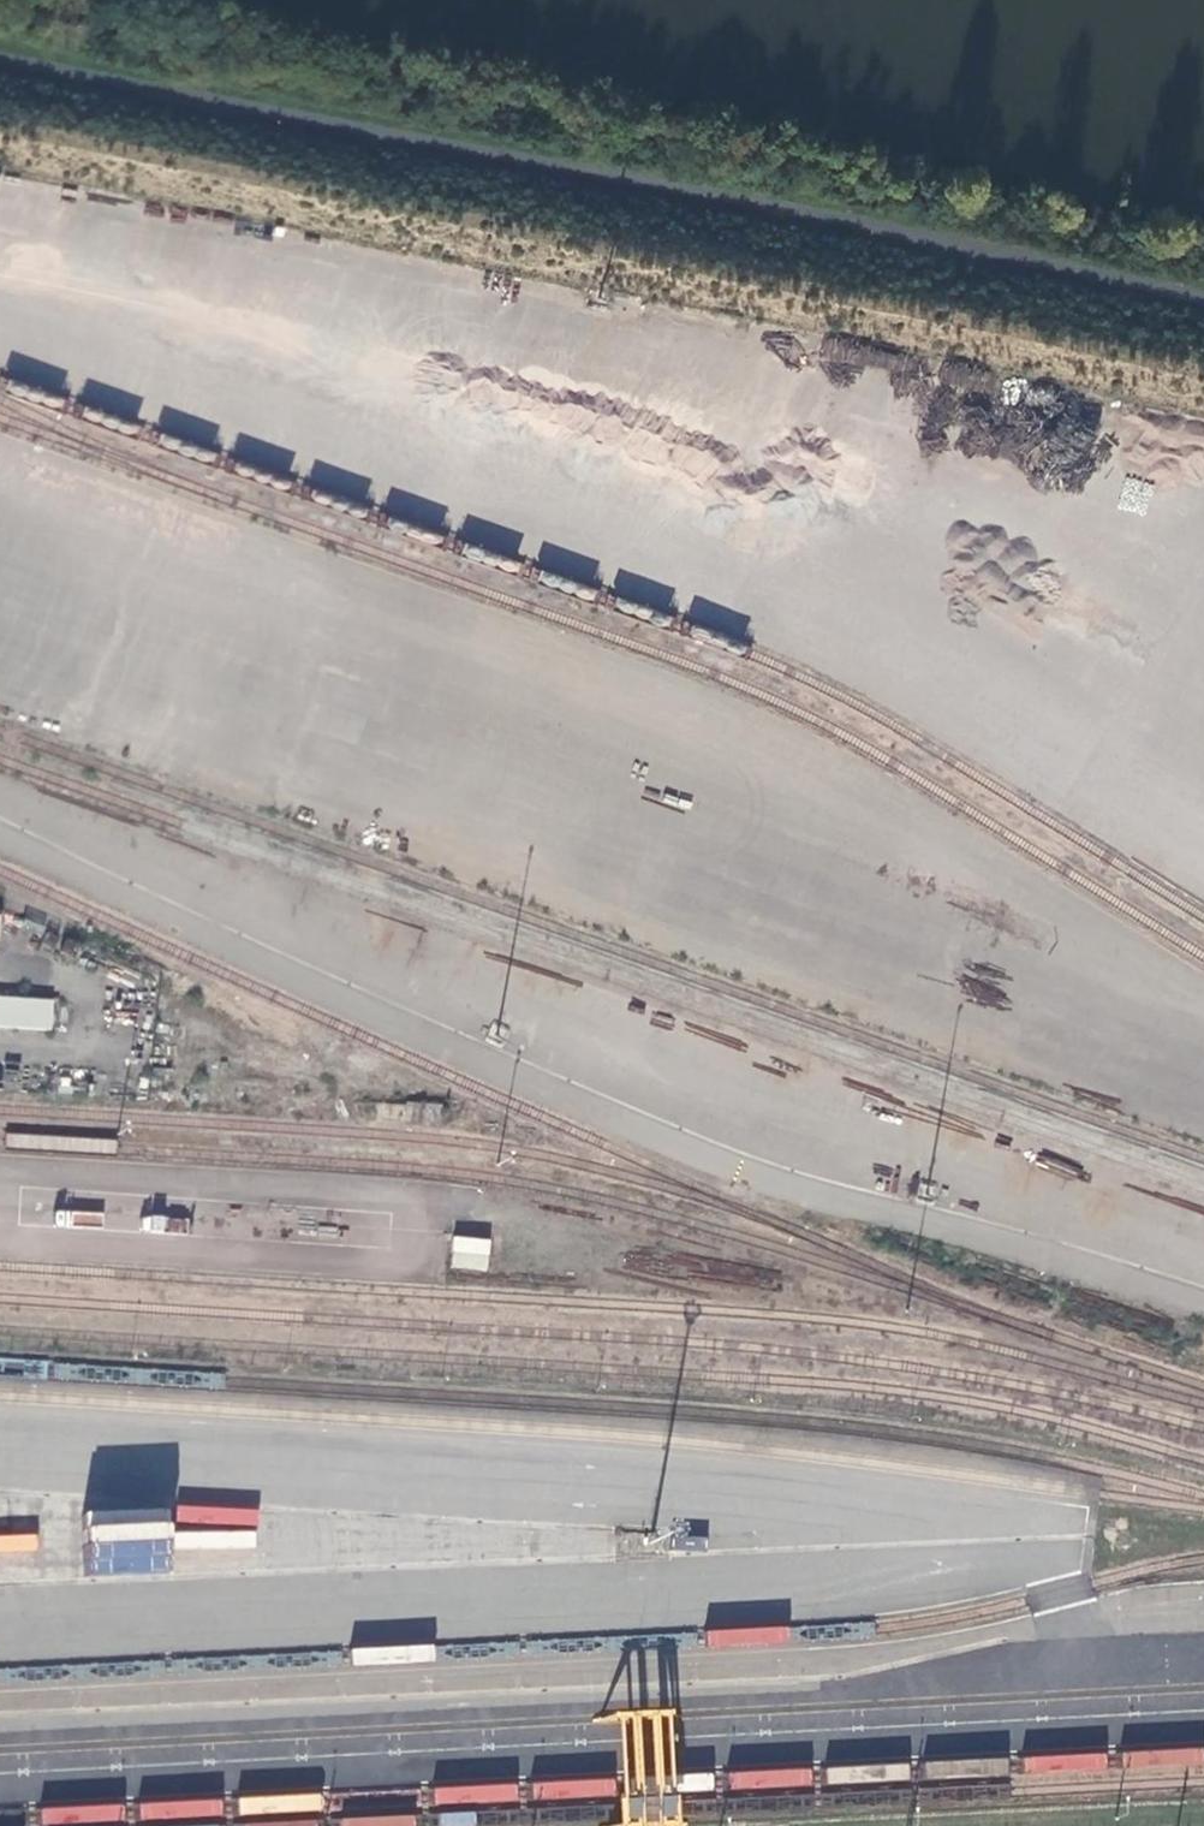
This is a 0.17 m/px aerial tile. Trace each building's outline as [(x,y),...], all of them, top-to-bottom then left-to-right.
[(0,997),(0,1027),(49,1031),(51,998),(0,997)] [(487,1271),(490,1239),(453,1236),(450,1268),(487,1271)] [(169,1574),(170,1510),(91,1509),(90,1572),(169,1574)] [(38,1550),(37,1529),(0,1530),(0,1551),(38,1550)]
